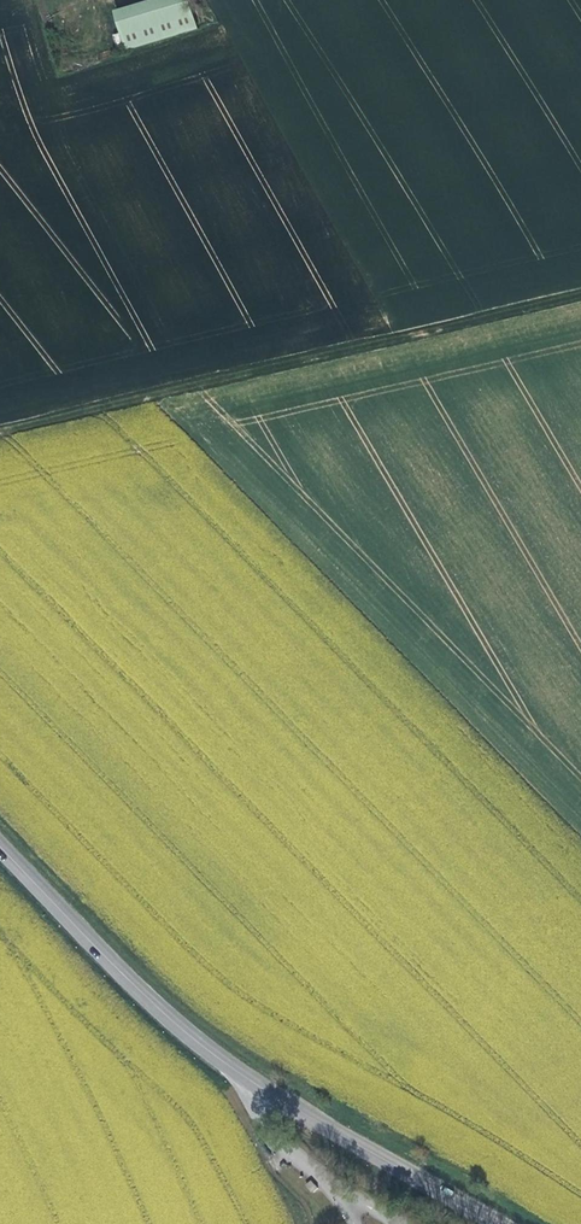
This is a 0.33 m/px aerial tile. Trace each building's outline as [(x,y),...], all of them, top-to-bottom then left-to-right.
[(192,0),(154,0),(116,11),(126,48),(200,27),(192,0)]
